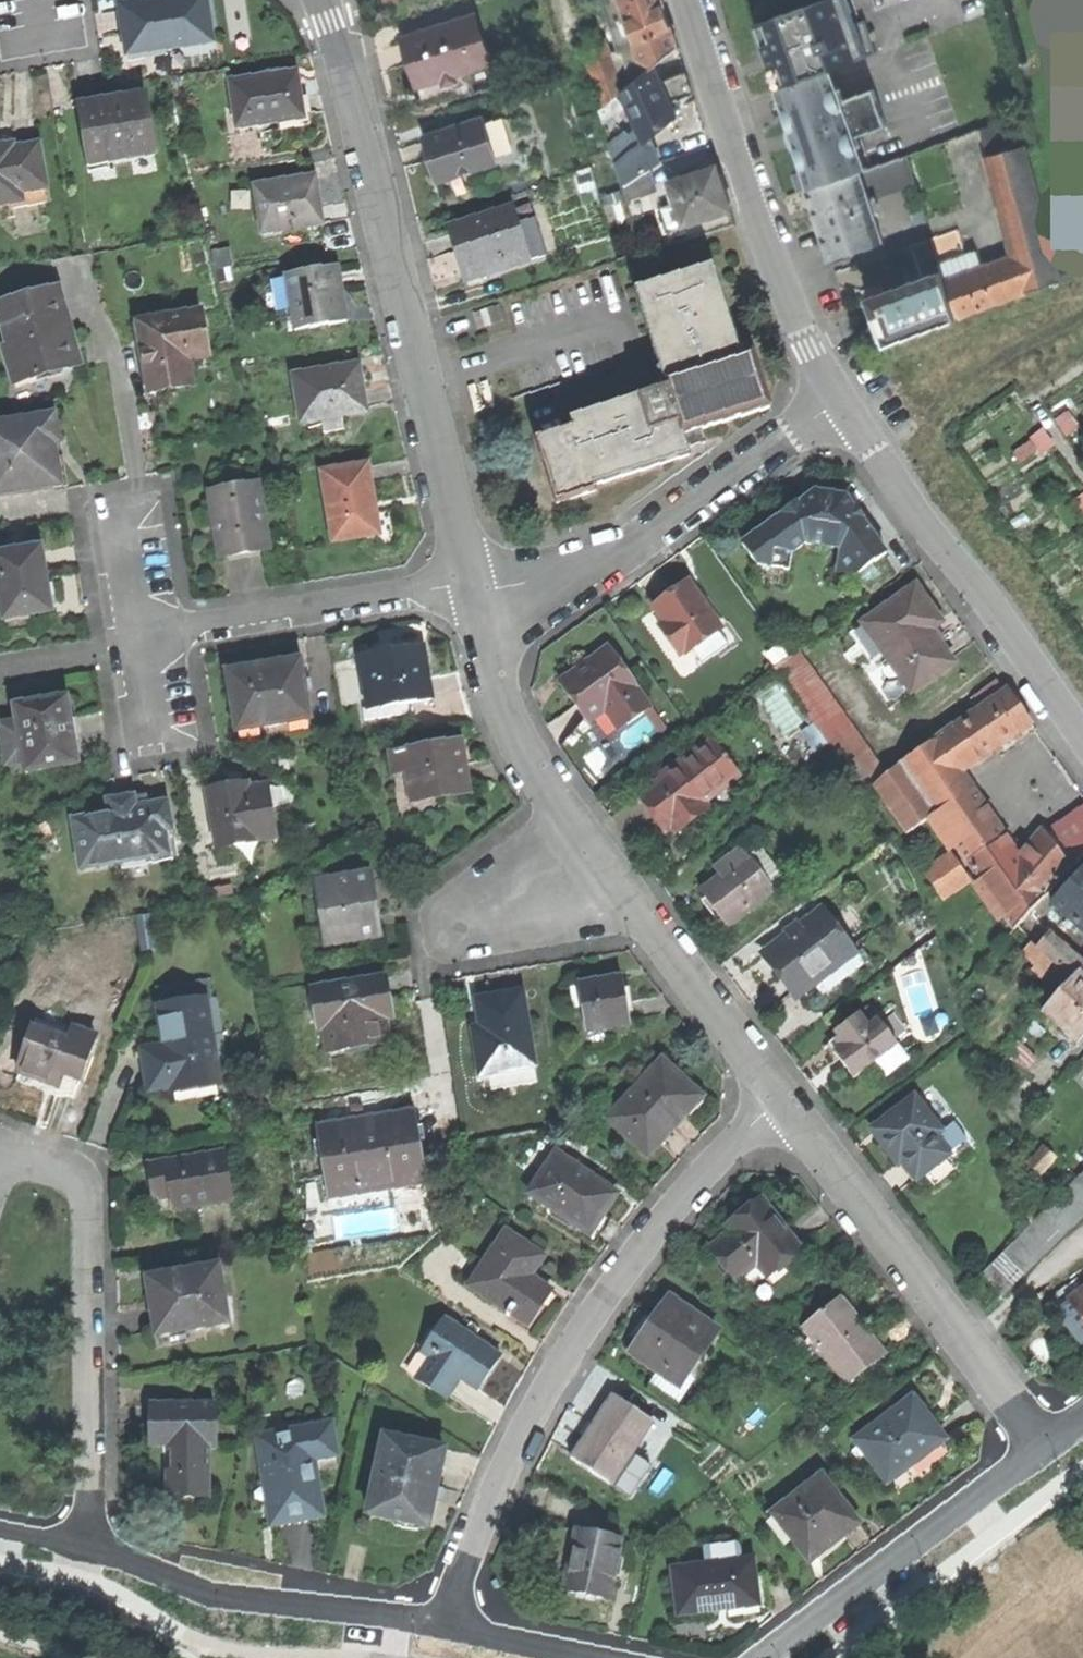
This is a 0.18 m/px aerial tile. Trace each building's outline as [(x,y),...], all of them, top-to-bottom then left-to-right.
[(208,47),(201,0),(185,0),(153,5),(117,10),(124,60),(208,47)] [(620,0),(603,0),(611,24),(626,19),(620,0)] [(664,8),(661,0),(620,0),(626,19),(628,24),(664,8)] [(823,72),(831,70),(836,68),(853,62),(832,0),(802,10),(811,38),(823,72)] [(853,62),(892,49),(875,0),(832,0),(853,62)] [(628,24),(626,19),(611,24),(620,48),(624,46),(633,43),(644,75),(653,67),(677,49),(664,8),(628,24)] [(789,15),(798,42),(811,38),(802,10),(789,15)] [(763,54),(798,42),(789,15),(728,35),(732,45),(737,62),(763,54)] [(912,41),(940,31),(935,15),(907,24),(912,41)] [(415,92),(488,69),(473,23),(400,46),(409,72),(415,92)] [(823,72),(811,38),(798,42),(763,54),(774,89),(781,86),(823,72)] [(616,97),(621,94),(623,92),(603,41),(585,55),(604,108),(612,101),(616,97)] [(635,82),(644,75),(633,43),(624,46),(635,82)] [(676,116),(670,103),(660,81),(653,67),(644,75),(635,82),(623,92),(621,94),(638,129),(644,143),(650,138),(676,116)] [(842,87),(836,68),(831,70),(837,89),(842,87)] [(815,186),(817,186),(858,172),(865,169),(858,148),(863,146),(859,134),(889,124),(877,89),(846,99),(842,87),(837,89),(831,70),(823,72),(781,86),(789,108),(808,166),(815,186)] [(660,81),(670,103),(692,96),(689,87),(684,73),(660,81)] [(294,77),(227,88),(234,134),(301,124),(298,106),(294,77)] [(774,89),(782,110),(789,108),(781,86),(774,89)] [(621,105),(616,97),(612,101),(616,109),(621,105)] [(87,171),(151,159),(141,100),(90,109),(76,111),(87,171)] [(604,118),(616,109),(612,101),(604,108),(600,111),(604,118)] [(792,142),(801,168),(808,166),(789,108),(782,110),(792,142)] [(989,158),(1024,147),(1027,146),(1018,113),(980,127),(989,158)] [(436,186),(493,169),(479,125),(423,142),(432,173),(436,186)] [(631,153),(644,143),(638,129),(624,141),(631,153)] [(659,163),(650,138),(644,143),(631,153),(617,165),(623,184),(648,169),(659,163)] [(870,168),(863,146),(858,148),(865,169),(870,168)] [(1031,171),(1024,147),(989,158),(995,181),(1031,171)] [(9,208),(8,200),(42,194),(35,150),(22,152),(10,154),(9,149),(0,150),(0,210),(9,208)] [(808,188),(815,186),(808,166),(801,168),(808,188)] [(670,183),(677,204),(684,225),(729,211),(722,189),(716,168),(670,183)] [(655,190),(648,169),(623,184),(621,186),(625,200),(655,190)] [(1039,203),(1031,171),(995,181),(1004,213),(1039,203)] [(840,253),(881,240),(858,172),(817,186),(829,221),(840,253)] [(312,182),(250,192),(257,241),(319,231),(316,208),(312,182)] [(1060,282),(1039,203),(1004,213),(1015,255),(1026,294),(1060,282)] [(672,228),(684,225),(677,204),(665,208),(672,228)] [(499,274),(526,265),(516,234),(509,213),(448,234),(457,262),(462,276),(496,265),(499,274)] [(940,272),(943,281),(968,272),(963,256),(965,256),(956,229),(928,239),(940,272)] [(516,234),(526,265),(537,262),(526,230),(516,234)] [(907,284),(940,272),(928,239),(895,251),(907,284)] [(1011,300),(1026,294),(1015,255),(997,261),(1011,300)] [(957,320),(1011,300),(997,261),(989,264),(968,272),(943,281),(957,319),(957,320)] [(283,279),(284,282),(288,311),(291,333),(343,326),(339,302),(335,271),(283,279)] [(943,281),(940,272),(907,284),(867,298),(874,315),(882,339),(884,345),(957,319),(943,281)] [(698,436),(767,415),(749,360),(737,364),(708,273),(634,297),(664,395),(570,424),(573,433),(535,445),(555,509),(592,497),(591,492),(658,471),(686,462),(683,455),(702,449),(698,436)] [(288,311),(284,282),(268,285),(272,313),(288,311)] [(54,291),(0,306),(0,331),(5,349),(0,350),(0,351),(10,386),(56,373),(72,369),(60,327),(64,326),(54,291)] [(474,333),(501,325),(496,309),(470,318),(474,333)] [(160,394),(189,389),(185,363),(205,360),(198,315),(136,325),(147,396),(160,394)] [(879,340),(882,339),(874,315),(870,316),(874,327),(879,340)] [(317,422),(339,419),(362,415),(360,397),(355,370),(291,379),(297,425),(317,422)] [(1081,427),(1069,410),(1055,420),(1067,436),(1081,427)] [(341,433),(339,419),(317,422),(319,436),(341,433)] [(56,487),(54,471),(50,448),(55,447),(51,420),(0,428),(0,496),(56,487)] [(1055,443),(1044,427),(1030,436),(1041,453),(1055,443)] [(328,545),(371,539),(367,507),(370,506),(367,490),(364,468),(318,475),(328,545)] [(239,556),(265,551),(255,492),(234,496),(233,489),(205,493),(209,517),(212,517),(215,534),(211,534),(215,560),(239,556)] [(1073,500),(1082,513),(1082,493),(1073,500)] [(859,577),(887,555),(845,498),(803,503),(772,525),(742,546),(762,575),(793,576),(794,555),(809,546),(838,553),(843,558),(842,577),(859,577)] [(367,507),(371,539),(377,538),(372,506),(370,506),(367,507)] [(49,615),(44,582),(39,550),(0,556),(0,608),(2,622),(49,615)] [(908,699),(954,667),(931,634),(941,627),(926,605),(914,587),(857,627),(908,699)] [(721,634),(688,588),(669,601),(652,613),(663,628),(684,658),(686,660),(721,634)] [(677,663),(684,658),(663,628),(656,633),(677,663)] [(294,659),(329,657),(329,637),(293,638),(294,659)] [(601,713),(615,733),(646,711),(632,692),(634,690),(605,650),(555,686),(566,701),(584,725),(601,713)] [(364,712),(396,708),(427,703),(419,652),(379,658),(356,662),(364,709),(364,712)] [(859,797),(871,789),(885,779),(798,653),(772,671),(859,797)] [(222,678),(232,736),(304,725),(295,666),(263,671),(222,678)] [(976,717),(1001,699),(993,687),(967,704),(976,717)] [(954,732),(976,765),(1030,727),(1019,711),(1008,695),(1001,699),(976,717),(954,732)] [(61,701),(10,710),(21,776),(72,767),(66,732),(61,701)] [(398,720),(396,708),(364,712),(364,709),(351,711),(354,727),(398,720)] [(598,745),(615,733),(601,713),(584,725),(598,745)] [(965,867),(1000,843),(955,779),(976,765),(954,732),(898,770),(932,819),(965,867)] [(738,783),(707,745),(673,771),(670,768),(660,776),(663,780),(635,803),(651,822),(663,836),(669,831),(674,837),(706,812),(701,805),(724,786),(728,791),(738,783)] [(457,746),(402,756),(402,759),(410,805),(413,805),(412,802),(462,793),(463,799),(466,799),(460,764),(457,746)] [(905,838),(932,819),(898,770),(885,779),(871,789),(905,838)] [(211,852),(276,843),(267,786),(249,789),(249,784),(214,789),(201,791),(211,852)] [(79,871),(164,856),(160,834),(167,833),(162,806),(149,809),(131,812),(130,801),(107,805),(109,817),(71,824),(79,871)] [(1049,832),(1073,867),(1082,856),(1082,809),(1049,832)] [(1015,869),(1000,843),(965,867),(1011,936),(1067,875),(1045,838),(1015,869)] [(944,901),(969,882),(949,851),(923,871),(944,901)] [(742,864),(736,856),(718,869),(724,878),(698,897),(712,916),(725,932),(771,897),(744,862),(742,864)] [(1049,909),(1082,940),(1082,872),(1049,909)] [(322,946),(372,939),(369,921),(363,879),(313,886),(322,946)] [(796,1002),(819,985),(815,979),(848,955),(819,916),(764,958),(784,984),(796,1002)] [(1033,952),(1068,984),(1073,979),(1081,970),(1046,938),(1033,952)] [(1030,976),(1055,999),(1068,984),(1033,952),(1030,949),(1019,960),(1033,973),(1030,976)] [(852,960),(848,955),(815,979),(819,985),(852,960)] [(1082,1037),(1082,988),(1073,979),(1068,984),(1055,999),(1039,1016),(1073,1048),(1082,1037)] [(581,1035),(625,1029),(618,981),(590,985),(575,987),(581,1035)] [(324,1056),(383,1048),(380,1025),(387,1024),(383,997),(381,983),(310,993),(316,1034),(320,1033),(324,1056)] [(532,1071),(520,997),(501,1000),(490,1001),(490,1007),(473,1010),(476,1032),(468,1033),(475,1080),(532,1071)] [(167,1097),(217,1089),(203,1002),(155,1009),(160,1048),(138,1051),(142,1075),(145,1094),(166,1091),(167,1097)] [(894,1050),(875,1025),(868,1030),(859,1019),(833,1038),(842,1051),(833,1058),(843,1072),(851,1082),(872,1067),(894,1050)] [(41,1086),(56,1091),(61,1079),(76,1084),(93,1037),(69,1028),(64,1041),(31,1029),(14,1077),(41,1086)] [(1033,1063),(1015,1046),(1005,1056),(1022,1073),(1033,1063)] [(906,1065),(894,1050),(872,1067),(883,1082),(906,1065)] [(676,1124),(699,1100),(659,1063),(604,1122),(645,1161),(672,1132),(671,1130),(676,1124)] [(938,1137),(913,1104),(886,1124),(891,1131),(876,1142),(886,1155),(897,1169),(901,1166),(914,1183),(946,1159),(932,1141),(938,1137)] [(416,1149),(410,1113),(312,1129),(324,1204),(423,1187),(416,1149)] [(871,1135),(876,1142),(891,1131),(886,1124),(871,1135)] [(172,1213),(228,1206),(221,1155),(146,1166),(148,1182),(151,1206),(170,1203),(172,1213)] [(526,1198),(586,1238),(601,1216),(597,1214),(600,1210),(609,1196),(586,1180),(584,1183),(570,1173),(572,1169),(553,1157),(526,1198)] [(1081,1221),(1082,1219),(1082,1176),(1059,1200),(1081,1221)] [(1005,1298),(1081,1221),(1059,1200),(983,1276),(1005,1298)] [(763,1283),(802,1255),(761,1201),(734,1221),(722,1230),(727,1236),(706,1251),(733,1287),(754,1271),(763,1283)] [(537,1308),(547,1293),(525,1278),(538,1259),(501,1234),(466,1288),(525,1327),(537,1308)] [(224,1326),(216,1275),(148,1285),(150,1299),(152,1311),(158,1310),(161,1336),(224,1326)] [(1069,1304),(1082,1322),(1082,1293),(1069,1304)] [(678,1391),(686,1380),(715,1336),(667,1303),(655,1321),(643,1339),(646,1342),(633,1361),(654,1375),(678,1391)] [(844,1390),(882,1361),(858,1328),(838,1303),(800,1332),(844,1390)] [(404,1379),(442,1404),(456,1383),(474,1395),(487,1376),(497,1360),(442,1322),(418,1357),(426,1362),(413,1381),(406,1376),(404,1379)] [(692,1384),(686,1380),(678,1391),(654,1375),(649,1383),(654,1387),(651,1393),(675,1409),(692,1384)] [(569,1461),(610,1487),(650,1425),(609,1399),(597,1417),(590,1428),(593,1430),(585,1442),(582,1440),(569,1461)] [(887,1488),(942,1446),(926,1426),(910,1405),(856,1446),(887,1488)] [(149,1447),(158,1447),(164,1447),(174,1446),(174,1470),(164,1470),(164,1498),(183,1498),(204,1498),(203,1451),(209,1451),(209,1409),(149,1409),(149,1429),(145,1429),(145,1441),(149,1441),(149,1447)] [(291,1525),(321,1520),(313,1466),(334,1462),(329,1427),(253,1440),(267,1529),(291,1525)] [(379,1441),(363,1518),(424,1531),(432,1490),(440,1454),(379,1441)] [(174,1446),(164,1447),(164,1470),(174,1470),(174,1446)] [(833,1545),(856,1528),(820,1480),(771,1517),(807,1565),(833,1545)] [(580,1598),(607,1604),(620,1542),(572,1532),(560,1594),(580,1598)] [(700,1548),(703,1567),(740,1562),(737,1543),(700,1548)] [(733,1606),(756,1604),(750,1561),(740,1562),(703,1567),(671,1571),(677,1618),(717,1613),(716,1609),(733,1606)]
